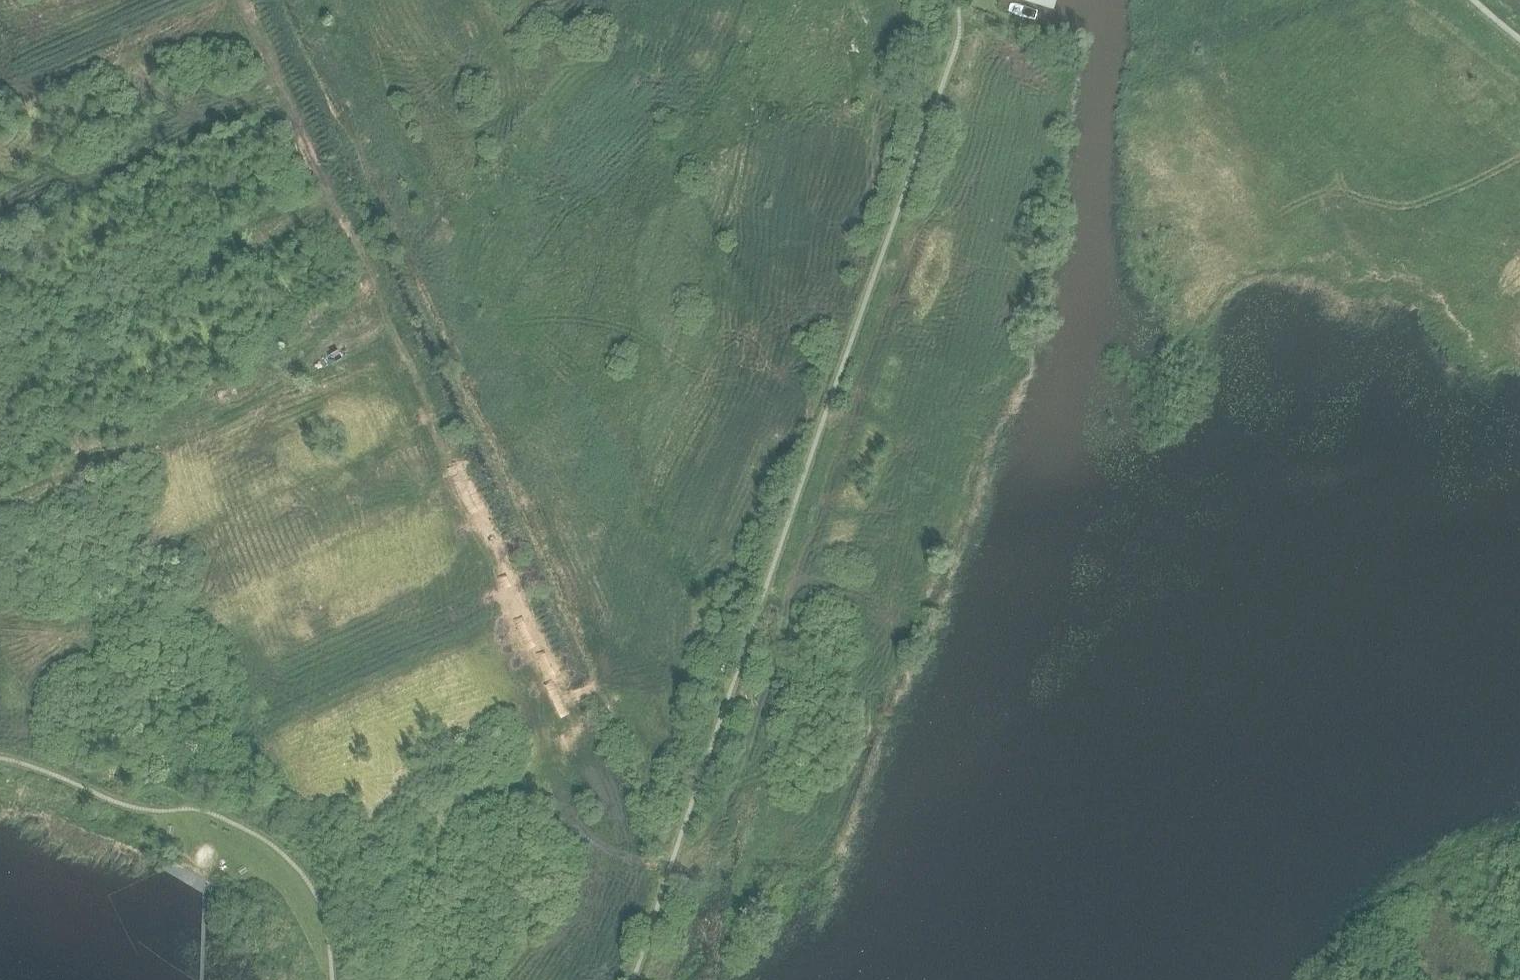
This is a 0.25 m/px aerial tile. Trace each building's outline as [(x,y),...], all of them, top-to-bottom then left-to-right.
[(1053,9),(1056,0),(1023,0),(1053,9)]
